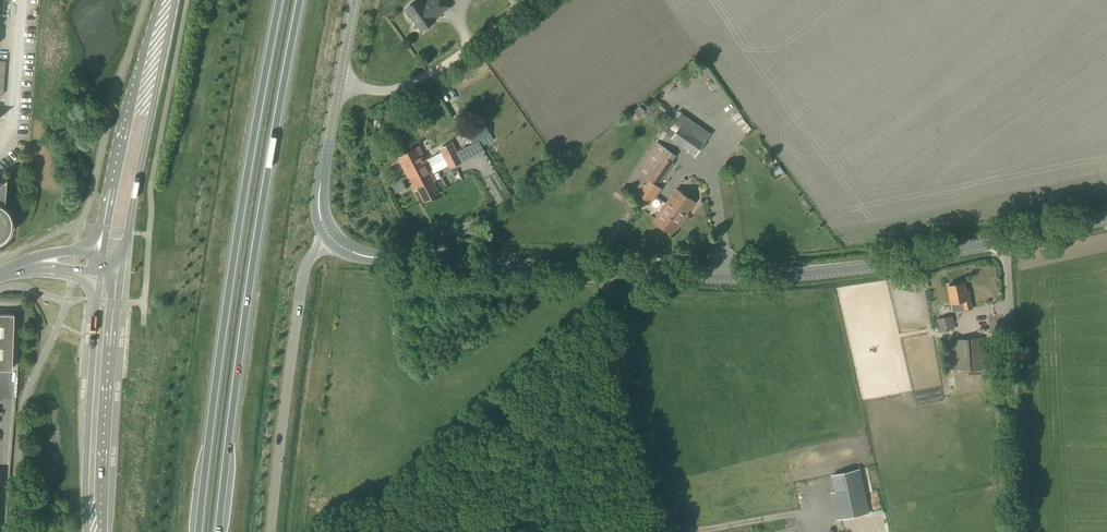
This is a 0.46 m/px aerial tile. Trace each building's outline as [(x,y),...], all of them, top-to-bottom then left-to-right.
[(438,3),(442,0),(432,0),(425,5),(422,0),(419,0),(407,9),(422,30),(436,21),(435,18),(444,12),(438,3)] [(9,71),(9,61),(0,60),(0,71),(9,71)] [(664,112),(668,108),(663,102),(658,106),(664,112)] [(694,158),(705,142),(681,125),(671,139),(687,151),(686,152),(694,158)] [(444,158),(458,151),(453,141),(439,148),(444,158)] [(657,142),(637,170),(626,185),(651,203),(656,196),(662,188),(657,185),(673,163),(672,162),(676,156),(660,144),(657,142)] [(419,146),(397,158),(406,175),(413,172),(414,174),(419,172),(419,170),(420,169),(426,166),(429,165),(419,146)] [(444,158),(450,169),(463,162),(458,151),(444,158)] [(413,172),(406,175),(409,180),(415,191),(417,190),(423,202),(440,194),(434,183),(437,181),(436,179),(433,174),(433,172),(430,167),(429,165),(426,166),(420,169),(419,170),(419,172),(414,174),(413,172)] [(1,242),(3,241),(4,240),(6,239),(7,237),(8,236),(9,234),(10,233),(10,231),(11,229),(11,227),(11,225),(11,224),(11,222),(11,220),(10,218),(10,216),(9,215),(8,213),(7,212),(6,210),(4,209),(7,180),(0,185),(0,243),(1,242)] [(671,234),(695,201),(677,188),(653,221),(671,234)] [(965,290),(963,282),(947,285),(951,303),(953,311),(971,308),(968,290),(965,290)] [(13,314),(0,314),(0,369),(11,369),(13,314)] [(938,332),(955,328),(952,315),(936,319),(938,332)] [(980,337),(979,329),(964,330),(964,338),(950,339),(953,370),(984,368),(983,337),(980,337)] [(839,519),(865,514),(856,471),(830,476),(839,519)]
